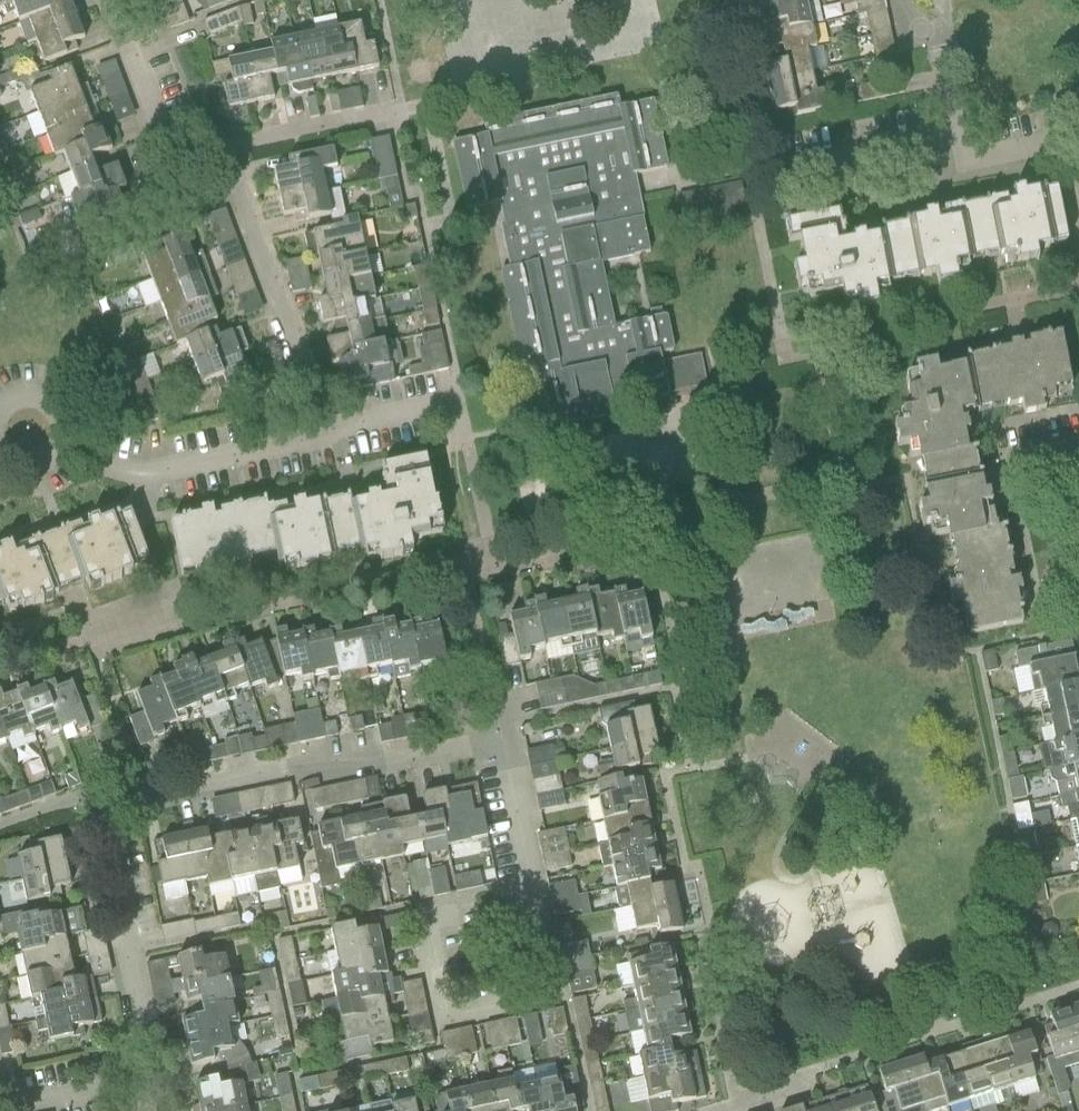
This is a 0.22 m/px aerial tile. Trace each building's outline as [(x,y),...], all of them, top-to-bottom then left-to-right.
[(54,0),(13,0),(0,5),(0,6),(4,4),(8,14),(14,12),(18,22),(44,13),(41,5),(54,0)] [(18,22),(26,44),(35,41),(57,32),(54,25),(76,17),(69,0),(54,0),(41,5),(44,13),(18,22)] [(181,3),(180,0),(168,0),(171,7),(145,17),(151,32),(168,25),(170,29),(188,22),(181,3)] [(827,0),(819,0),(782,8),(780,0),(776,0),(752,5),(757,28),(785,22),(786,30),(811,25),(806,5),(827,0)] [(782,8),(819,0),(780,0),(782,8)] [(885,9),(883,0),(854,0),(857,15),(885,9)] [(245,26),(252,25),(247,5),(241,7),(244,25),(245,26)] [(245,26),(244,25),(241,7),(239,7),(202,22),(208,37),(242,27),(245,26)] [(867,22),(886,17),(885,9),(857,15),(857,16),(865,15),(867,22)] [(74,42),(84,39),(76,17),(54,25),(57,32),(35,41),(43,63),(77,51),(74,42)] [(811,25),(786,30),(785,22),(757,28),(757,29),(764,27),(768,50),(773,49),(774,56),(815,47),(811,25)] [(371,37),(363,39),(360,25),(338,29),(343,52),(351,51),(355,73),(378,68),(371,37)] [(351,51),(343,52),(338,29),(315,34),(320,57),(328,56),(333,78),(355,73),(351,51)] [(871,44),(891,40),(889,32),(870,36),(871,44)] [(328,56),(320,57),(315,34),(293,39),(297,62),(306,60),(311,82),(333,78),(328,56)] [(306,60),(297,62),(293,39),(271,43),(279,84),(287,83),(288,87),(290,87),(291,91),(298,95),(313,92),(311,82),(306,60)] [(271,86),(279,84),(271,43),(270,44),(272,53),(250,57),(255,80),(247,82),(251,104),(274,100),(271,86)] [(807,51),(816,49),(815,47),(774,56),(776,65),(763,68),(767,90),(789,86),(787,78),(811,73),(807,51)] [(247,82),(255,80),(250,57),(227,62),(212,65),(215,80),(220,79),(221,86),(223,86),(228,109),(251,104),(247,82)] [(86,85),(78,88),(70,67),(48,75),(48,74),(39,77),(43,89),(29,94),(37,113),(60,104),(57,96),(87,86),(86,85)] [(822,93),(816,94),(811,73),(787,78),(789,86),(767,90),(772,113),(794,109),(796,117),(826,110),(822,93)] [(103,90),(122,83),(119,74),(100,81),(103,90)] [(861,102),(903,94),(899,79),(858,87),(861,102)] [(66,118),(95,107),(87,86),(57,96),(60,104),(37,113),(45,135),(68,126),(66,118)] [(353,110),(363,108),(359,89),(349,91),(353,110)] [(331,115),(340,113),(336,93),(327,95),(331,115)] [(111,111),(130,104),(127,95),(108,102),(111,111)] [(485,136),(453,143),(467,211),(498,204),(502,224),(500,225),(509,269),(501,270),(522,372),(535,369),(537,377),(534,378),(542,413),(555,410),(558,426),(615,414),(613,407),(633,403),(668,395),(660,354),(672,351),(665,316),(613,327),(600,263),(636,256),(634,244),(647,241),(638,199),(637,196),(636,196),(616,201),(611,175),(631,171),(632,176),(666,169),(666,166),(652,101),(620,108),(617,97),(483,125),(485,136)] [(309,119),(318,118),(314,98),(305,100),(309,119)] [(74,139),(103,128),(95,107),(66,118),(68,126),(45,135),(53,156),(76,147),(74,139)] [(98,155),(111,150),(103,128),(74,139),(76,147),(53,156),(54,157),(63,154),(70,174),(101,162),(98,155)] [(368,142),(369,142),(377,182),(383,180),(396,178),(388,138),(368,142)] [(318,171),(336,167),(333,150),(291,159),(292,167),(274,171),(279,194),(303,189),(305,198),(336,192),(336,190),(323,193),(318,171)] [(117,166),(104,171),(101,162),(70,174),(78,195),(92,190),(96,199),(117,191),(126,188),(117,166)] [(5,175),(1,163),(0,163),(0,185),(0,186),(10,182),(7,175),(5,175)] [(396,178),(383,180),(389,210),(391,210),(403,208),(396,178)] [(9,198),(29,190),(26,182),(6,189),(9,198)] [(683,224),(748,222),(746,188),(682,190),(683,224)] [(336,192),(305,198),(303,189),(279,194),(283,217),(294,214),(296,223),(327,217),(328,223),(342,220),(336,192)] [(1056,190),(1045,192),(1044,189),(1036,191),(1036,193),(1024,195),(1023,190),(1012,192),(1014,203),(1007,204),(1006,199),(993,201),(993,199),(974,203),(985,261),(1014,255),(1016,265),(1037,260),(1035,251),(1054,247),(1053,244),(1066,242),(1056,190)] [(11,205),(31,199),(29,190),(9,198),(11,205)] [(117,191),(96,199),(92,190),(78,195),(79,196),(70,199),(83,236),(99,229),(97,223),(125,213),(117,191)] [(967,264),(985,261),(974,203),(955,207),(955,209),(924,215),(924,220),(913,223),(912,221),(880,227),(881,236),(876,237),(876,239),(864,242),(863,235),(851,237),(853,243),(846,244),(843,232),(845,232),(844,224),(841,224),(839,213),(786,223),(789,236),(786,237),(788,243),(799,241),(804,266),(794,268),(798,289),(807,288),(809,299),(841,293),(843,303),(854,300),(856,310),(877,306),(875,295),(888,293),(886,285),(935,275),(938,286),(959,281),(957,272),(968,270),(967,264)] [(394,223),(416,218),(414,206),(403,208),(391,210),(394,223)] [(209,226),(228,219),(225,210),(206,217),(209,226)] [(20,227),(40,220),(37,211),(17,219),(20,227)] [(343,260),(365,255),(357,218),(341,221),(343,227),(303,235),(308,259),(317,257),(318,258),(341,253),(343,260)] [(478,231),(481,244),(490,242),(487,229),(478,231)] [(201,253),(192,256),(184,235),(163,243),(161,240),(140,248),(144,260),(143,260),(152,282),(174,273),(172,265),(201,253)] [(221,256),(239,249),(236,240),(217,247),(221,256)] [(636,256),(649,253),(647,241),(634,244),(636,256)] [(180,287),(209,275),(201,253),(172,265),(174,273),(152,282),(160,303),(183,295),(180,287)] [(365,255),(343,260),(341,253),(318,258),(322,280),(346,275),(348,283),(370,279),(365,255)] [(287,272),(306,268),(304,259),(285,263),(287,272)] [(229,277),(247,270),(244,261),(225,268),(229,277)] [(183,295),(160,303),(168,324),(190,316),(187,308),(217,296),(209,275),(180,287),(183,295)] [(370,279),(348,283),(346,275),(322,280),(327,300),(317,302),(318,303),(341,298),(343,307),(365,302),(374,300),(370,279)] [(291,294),(311,290),(309,281),(289,285),(291,294)] [(237,298),(255,291),(252,283),(233,290),(237,298)] [(420,314),(436,311),(431,288),(415,291),(420,314)] [(208,300),(218,296),(217,296),(187,308),(190,316),(168,324),(176,346),(185,343),(219,329),(215,330),(212,323),(216,321),(208,300)] [(341,298),(318,303),(322,325),(336,322),(338,331),(370,325),(365,302),(343,307),(341,298)] [(423,328),(439,325),(436,311),(420,314),(423,328)] [(352,350),(388,343),(384,322),(370,325),(338,331),(339,338),(326,341),(331,365),(340,363),(354,360),(352,350)] [(240,330),(222,337),(219,329),(185,343),(193,364),(215,355),(218,364),(240,356),(239,355),(248,352),(240,330)] [(1060,335),(1049,337),(1048,335),(1040,336),(1041,338),(1028,341),(1029,347),(1022,348),(1021,342),(1009,345),(1010,350),(998,352),(998,350),(979,354),(990,407),(1002,405),(1003,409),(1016,407),(1016,406),(1021,405),(1023,415),(1045,411),(1043,401),(1054,399),(1053,394),(1058,393),(1058,390),(1071,388),(1060,335)] [(410,378),(448,370),(441,336),(421,341),(427,368),(408,372),(410,378)] [(354,360),(340,363),(345,385),(346,385),(347,392),(394,382),(391,365),(400,363),(395,342),(388,343),(352,350),(354,360)] [(977,410),(990,407),(979,354),(965,357),(967,365),(962,366),(962,368),(937,373),(935,364),(914,368),(916,377),(904,380),(911,411),(901,413),(903,424),(894,426),(898,447),(907,445),(910,459),(918,457),(922,476),(976,464),(974,454),(977,452),(976,450),(967,452),(966,446),(965,446),(963,435),(968,434),(966,422),(960,423),(959,416),(971,414),(972,416),(978,414),(977,410)] [(240,356),(218,364),(215,355),(193,364),(201,385),(215,380),(218,388),(248,377),(240,356)] [(135,387),(147,382),(139,359),(126,364),(135,387)] [(120,380),(110,384),(115,396),(127,391),(122,379),(120,380)] [(146,425),(161,419),(147,382),(135,387),(137,392),(135,393),(146,425)] [(347,502),(336,504),(347,557),(365,554),(367,561),(379,559),(380,561),(402,557),(401,554),(412,552),(410,542),(441,536),(439,524),(442,524),(431,471),(428,471),(425,458),(381,468),(384,479),(381,480),(382,488),(385,487),(387,499),(380,501),(379,495),(350,501),(349,497),(347,497),(346,501),(347,502)] [(981,475),(979,475),(976,464),(922,476),(928,505),(917,508),(922,529),(931,527),(933,538),(947,536),(950,553),(1005,543),(1003,532),(1006,531),(1005,528),(997,530),(995,525),(994,525),(992,512),(986,513),(985,506),(990,505),(988,494),(983,495),(981,483),(983,482),(981,475)] [(263,504),(252,506),(263,559),(264,558),(262,550),(279,546),(281,554),(275,555),(276,558),(278,566),(283,565),(284,570),(295,568),(296,571),(317,566),(317,563),(347,557),(336,504),(326,507),(326,505),(324,502),(322,502),(323,507),(319,508),(317,500),(292,505),(293,510),(287,512),(286,507),(273,509),(272,507),(267,509),(265,501),(263,501),(263,504)] [(182,521),(170,523),(181,575),(194,573),(195,575),(213,572),(214,574),(235,570),(235,567),(233,560),(243,558),(245,565),(251,564),(250,560),(245,561),(244,553),(261,550),(263,559),(252,506),(241,508),(240,506),(233,507),(233,509),(213,514),(212,508),(187,513),(188,517),(182,518),(182,521)] [(61,536),(51,540),(70,590),(82,586),(87,584),(89,589),(100,585),(101,587),(121,580),(121,577),(138,571),(137,568),(149,563),(130,513),(119,517),(118,515),(116,516),(111,518),(111,520),(100,524),(98,519),(87,523),(89,528),(82,531),(81,526),(67,531),(68,534),(64,535),(62,530),(60,531),(60,535),(61,536)] [(7,606),(10,613),(21,608),(23,611),(43,603),(42,601),(53,597),(58,595),(70,590),(51,540),(41,544),(41,542),(39,539),(36,540),(38,545),(34,546),(33,544),(13,551),(11,546),(0,550),(2,555),(0,556),(0,608),(7,606)] [(1010,553),(1007,553),(1005,543),(950,553),(956,582),(946,584),(951,606),(960,604),(964,622),(966,622),(969,635),(1021,624),(1019,613),(1022,612),(1020,604),(1018,605),(1016,593),(1021,592),(1019,580),(1008,582),(1007,576),(1012,575),(1010,561),(1012,561),(1010,553)] [(596,637),(587,592),(586,589),(575,592),(577,600),(562,603),(571,648),(580,647),(578,639),(594,635),(594,637),(596,637)] [(613,595),(599,598),(597,590),(587,592),(596,637),(610,634),(612,642),(622,640),(622,638),(623,637),(613,595)] [(642,594),(626,598),(624,590),(613,592),(613,595),(623,637),(638,634),(640,642),(651,640),(642,594)] [(562,603),(546,606),(544,598),(533,601),(533,603),(543,646),(558,643),(559,651),(571,648),(562,603)] [(542,646),(543,646),(533,603),(523,606),(525,613),(509,617),(513,635),(507,636),(498,638),(504,668),(518,665),(517,662),(529,660),(527,652),(543,648),(542,646)] [(382,620),(382,621),(392,669),(394,680),(410,676),(410,673),(420,671),(420,668),(410,623),(409,623),(409,626),(395,629),(393,621),(383,623),(382,620)] [(391,669),(392,669),(382,621),(371,623),(373,631),(357,634),(366,679),(376,677),(375,669),(391,666),(391,669)] [(438,625),(422,628),(420,621),(410,623),(420,668),(434,665),(436,673),(446,671),(447,674),(463,670),(457,640),(442,644),(438,625)] [(505,626),(495,628),(498,638),(507,636),(505,626)] [(329,634),(314,637),(313,629),(302,632),(312,677),(326,674),(327,680),(340,678),(330,631),(329,632),(329,634)] [(357,634),(342,637),(340,629),(330,631),(340,678),(353,675),(354,682),(366,679),(357,634)] [(302,634),(287,638),(285,630),(275,632),(284,678),(298,675),(300,683),(312,680),(312,678),(312,677),(302,632),(301,632),(302,634)] [(283,678),(284,678),(275,632),(274,632),(276,640),(262,645),(261,643),(246,649),(243,641),(233,645),(250,687),(263,683),(266,690),(276,687),(273,676),(282,674),(283,678)] [(250,687),(233,645),(232,642),(221,646),(224,654),(211,659),(226,701),(234,699),(231,691),(246,686),(247,688),(250,687)] [(1074,658),(1071,642),(1022,652),(1013,653),(1017,670),(1027,668),(1032,694),(1078,684),(1078,673),(1076,673),(1073,658),(1074,658)] [(993,652),(980,654),(984,674),(997,671),(993,652)] [(211,659),(195,665),(192,657),(182,661),(199,704),(211,699),(214,706),(226,701),(211,659)] [(197,705),(199,704),(182,661),(181,661),(182,664),(172,667),(175,675),(161,680),(178,724),(187,720),(184,713),(198,708),(197,705)] [(635,691),(661,685),(658,672),(644,675),(645,678),(632,680),(635,691)] [(583,702),(578,680),(571,677),(563,679),(566,692),(569,705),(583,702)] [(178,724),(161,680),(160,678),(149,682),(152,689),(137,695),(143,713),(129,718),(140,747),(155,741),(154,738),(164,735),(161,727),(175,722),(176,724),(178,724)] [(632,680),(631,681),(631,678),(606,684),(609,697),(635,691),(632,680)] [(537,698),(566,692),(563,679),(535,685),(537,698)] [(606,684),(593,686),(578,680),(583,702),(609,697),(606,684)] [(72,684),(57,690),(54,682),(43,686),(44,689),(60,732),(61,732),(60,729),(75,724),(78,731),(87,728),(88,730),(104,724),(93,696),(79,701),(72,684)] [(1032,694),(1033,694),(1043,692),(1046,707),(1039,709),(1041,719),(1078,711),(1078,684),(1032,694)] [(44,689),(30,694),(27,687),(16,691),(17,693),(33,734),(47,729),(50,736),(60,732),(44,689)] [(3,699),(0,691),(0,723),(6,738),(20,733),(23,741),(34,736),(33,734),(17,693),(3,699)] [(540,711),(569,705),(566,692),(537,698),(540,711)] [(992,718),(1004,715),(1001,700),(989,702),(992,718)] [(649,709),(630,713),(628,704),(598,710),(601,725),(605,728),(610,749),(633,744),(631,736),(654,732),(649,709)] [(298,714),(293,715),(295,725),(296,731),(299,744),(325,738),(322,725),(319,710),(298,714)] [(1041,719),(1043,731),(1051,729),(1054,744),(1078,738),(1078,711),(1041,719)] [(430,717),(415,720),(414,715),(402,717),(407,739),(433,734),(430,717)] [(364,730),(363,729),(361,717),(348,720),(351,733),(364,730)] [(338,736),(337,735),(335,722),(322,725),(325,738),(338,736)] [(380,744),(393,741),(390,724),(376,727),(380,744)] [(269,750),(285,747),(281,727),(265,731),(266,736),(269,750)] [(648,757),(659,754),(654,732),(631,736),(633,744),(610,749),(613,762),(601,765),(599,768),(601,776),(605,778),(617,775),(616,772),(650,765),(648,757)] [(252,739),(251,740),(250,735),(238,738),(242,755),(255,753),(252,739)] [(266,736),(252,739),(255,753),(269,750),(266,736)] [(1000,755),(1012,752),(1009,737),(997,739),(1000,755)] [(1052,744),(1054,755),(1062,753),(1049,772),(1078,766),(1078,738),(1054,744),(1052,744)] [(223,746),(213,748),(216,761),(221,760),(225,759),(223,746)] [(563,747),(553,749),(552,746),(526,752),(529,767),(555,762),(566,759),(563,747)] [(202,764),(216,761),(213,748),(199,751),(202,764)] [(561,791),(558,776),(555,762),(529,767),(532,781),(536,796),(561,791)] [(1015,765),(1004,767),(1006,781),(1018,779),(1015,765)] [(1049,772),(1050,780),(1054,782),(1073,778),(1076,792),(1058,796),(1058,797),(1078,793),(1078,766),(1049,772)] [(69,790),(81,785),(77,773),(64,778),(69,790)] [(1010,802),(1025,799),(1021,778),(1018,779),(1006,781),(1010,802)] [(642,781),(620,785),(619,779),(597,783),(600,798),(598,799),(603,821),(626,817),(625,808),(646,803),(642,781)] [(359,802),(368,800),(364,780),(355,782),(359,802)] [(52,782),(39,787),(43,799),(53,796),(57,795),(52,782)] [(294,803),(292,795),(290,784),(281,786),(285,805),(294,803)] [(470,841),(487,838),(476,784),(445,791),(447,800),(450,814),(441,816),(447,847),(470,843),(470,841)] [(336,806),(345,805),(341,785),(332,787),(336,806)] [(263,810),(272,808),(268,788),(259,790),(263,810)] [(314,811),(323,809),(319,790),(310,792),(314,811)] [(27,791),(15,796),(19,808),(31,804),(32,804),(27,791)] [(450,814),(447,800),(445,791),(422,796),(425,809),(416,811),(423,843),(425,854),(447,850),(447,847),(441,816),(450,814)] [(539,812),(565,806),(561,791),(536,796),(539,812)] [(240,814),(250,813),(246,793),(236,795),(240,814)] [(1058,797),(1061,810),(1067,808),(1070,823),(1078,821),(1078,793),(1058,797)] [(416,811),(408,813),(406,799),(382,804),(384,813),(387,827),(396,825),(401,848),(423,843),(416,811)] [(656,817),(649,818),(646,803),(625,808),(626,817),(603,821),(607,844),(631,839),(629,831),(651,826),(658,825),(656,817)] [(387,827),(384,813),(382,804),(360,808),(367,839),(376,838),(381,861),(403,857),(401,848),(396,825),(387,827)] [(376,838),(367,839),(360,808),(362,818),(340,822),(345,844),(352,842),(358,866),(359,866),(381,861),(376,838)] [(1028,812),(1014,816),(1018,834),(1031,831),(1032,830),(1029,817),(1028,812)] [(276,826),(274,817),(251,821),(258,853),(250,855),(257,894),(278,890),(275,874),(276,873),(272,850),(281,848),(276,826)] [(250,855),(258,853),(251,821),(251,822),(253,831),(231,835),(235,857),(226,859),(234,899),(257,894),(250,855)] [(296,854),(305,853),(298,821),(276,826),(281,848),(272,850),(276,873),(299,869),(296,854)] [(1070,823),(1075,849),(1078,848),(1078,821),(1070,823)] [(352,842),(345,844),(340,822),(317,827),(319,836),(310,837),(321,890),(340,886),(339,882),(361,877),(359,866),(358,866),(352,842)] [(207,831),(194,833),(193,825),(183,827),(189,857),(181,860),(185,883),(198,880),(200,889),(209,887),(203,855),(211,852),(207,831)] [(211,852),(203,855),(209,887),(231,883),(234,899),(226,859),(235,857),(231,835),(218,838),(216,826),(206,828),(207,831),(211,852)] [(661,839),(654,840),(651,826),(629,831),(631,839),(607,844),(598,846),(602,867),(612,865),(635,860),(634,853),(656,848),(662,847),(661,839)] [(181,860),(189,857),(183,827),(182,827),(184,836),(153,842),(165,903),(187,899),(183,883),(185,883),(181,860)] [(541,857),(568,851),(563,829),(537,834),(541,857)] [(1021,852),(1035,849),(1031,831),(1018,834),(1021,852)] [(45,866),(65,861),(61,839),(29,846),(31,854),(17,857),(22,879),(46,874),(45,866)] [(660,871),(656,848),(634,853),(635,860),(612,865),(617,889),(661,879),(660,871)] [(545,873),(571,867),(568,851),(541,857),(545,873)] [(435,898),(429,872),(427,860),(412,863),(414,875),(419,901),(435,898)] [(60,887),(70,885),(65,861),(45,866),(46,874),(22,879),(27,903),(62,896),(60,887)] [(1024,885),(1041,883),(1038,864),(1021,867),(1024,885)] [(449,895),(449,893),(444,868),(429,872),(435,898),(449,895)] [(482,887),(482,885),(479,872),(453,878),(456,893),(482,887)] [(673,885),(663,887),(661,879),(617,889),(614,894),(617,907),(620,910),(653,903),(656,913),(678,909),(673,885)] [(551,903),(577,897),(574,881),(547,887),(551,903)] [(1028,906),(1047,903),(1045,887),(1026,890),(1028,906)] [(378,892),(365,895),(369,912),(382,909),(378,892)] [(554,917),(580,911),(577,897),(551,903),(554,917)] [(678,909),(656,913),(653,903),(620,910),(621,910),(630,908),(635,931),(649,928),(651,937),(682,931),(678,909)] [(0,917),(0,919),(3,933),(3,936),(17,933),(21,955),(45,950),(44,941),(65,936),(83,933),(78,910),(46,917),(44,908),(0,917)] [(334,909),(325,911),(328,921),(336,919),(334,909)] [(218,931),(240,927),(237,913),(215,918),(218,931)] [(196,936),(218,931),(215,918),(193,923),(196,936)] [(193,923),(193,924),(192,921),(160,927),(164,942),(196,936),(193,923)] [(372,922),(375,922),(375,921),(331,930),(335,952),(359,947),(361,955),(383,951),(378,929),(373,930),(372,922)] [(84,942),(104,938),(102,929),(83,933),(84,942)] [(70,959),(65,936),(44,941),(45,950),(21,955),(26,977),(50,972),(48,963),(70,959)] [(289,937),(277,939),(282,963),(294,961),(289,937)] [(564,962),(590,957),(587,942),(560,947),(564,962)] [(335,952),(326,954),(331,976),(340,974),(364,969),(365,979),(379,977),(388,975),(383,951),(361,955),(359,947),(335,952)] [(655,974),(677,969),(672,947),(648,952),(648,949),(626,955),(633,988),(657,982),(655,974)] [(90,964),(109,960),(107,951),(88,955),(90,964)] [(177,958),(165,960),(168,969),(179,967),(182,980),(205,974),(208,984),(230,980),(225,957),(210,960),(208,951),(177,958)] [(567,978),(593,972),(590,957),(564,962),(567,978)] [(82,969),(72,971),(70,959),(48,963),(50,972),(26,977),(31,1000),(40,998),(64,992),(62,984),(92,977),(84,979),(82,969)] [(168,973),(168,969),(165,960),(146,964),(149,977),(168,973)] [(286,985),(298,982),(294,961),(282,963),(286,985)] [(340,974),(331,976),(336,999),(360,994),(362,1002),(383,998),(392,996),(403,994),(400,979),(389,981),(388,975),(379,977),(365,979),(364,969),(340,974)] [(660,996),(681,992),(677,969),(655,974),(657,982),(633,988),(636,1000),(622,1003),(625,1013),(638,1010),(662,1005),(660,996)] [(570,995),(597,989),(593,972),(567,978),(570,995)] [(182,980),(151,987),(153,996),(172,991),(172,992),(184,989),(187,1003),(191,1002),(193,1011),(225,1004),(234,1002),(230,980),(208,984),(205,974),(182,980)] [(31,1000),(33,1010),(42,1008),(45,1019),(68,1014),(66,1005),(96,998),(92,977),(62,984),(64,992),(40,998),(31,1000)] [(403,994),(422,990),(420,981),(401,985),(403,994)] [(298,982),(286,985),(291,1008),(306,1005),(301,982),(298,982)] [(270,1017),(284,1014),(279,992),(265,995),(270,1017)] [(665,1019),(686,1014),(681,992),(660,996),(662,1005),(638,1010),(640,1023),(627,1025),(628,1035),(642,1032),(666,1027),(665,1019)] [(392,996),(362,1002),(360,994),(336,999),(340,1021),(365,1015),(367,1025),(388,1020),(385,1007),(394,1005),(392,996)] [(83,1027),(101,1023),(96,998),(66,1005),(68,1014),(45,1019),(45,1020),(35,1022),(37,1033),(47,1031),(50,1043),(85,1035),(83,1027)] [(576,1023),(590,1021),(585,998),(572,1001),(576,1023)] [(195,1018),(181,1021),(186,1044),(210,1039),(208,1031),(230,1026),(239,1024),(234,1002),(225,1004),(193,1011),(195,1018)] [(407,1016),(427,1012),(425,1003),(406,1007),(407,1016)] [(1069,1008),(1077,1031),(1069,1034),(1076,1055),(1078,1054),(1078,1005),(1069,1008)] [(1077,1031),(1069,1008),(1048,1014),(1052,1025),(1043,1028),(1052,1057),(1045,1060),(1062,1110),(1071,1110),(1066,1094),(1068,1089),(1061,1070),(1078,1064),(1075,1055),(1076,1055),(1069,1034),(1077,1031)] [(552,1038),(568,1035),(562,1009),(547,1012),(552,1038)] [(275,1039),(289,1036),(284,1014),(270,1017),(275,1039)] [(676,1040),(691,1037),(686,1014),(665,1019),(666,1027),(642,1032),(647,1054),(678,1047),(676,1040)] [(388,1020),(367,1025),(365,1015),(340,1021),(345,1044),(339,1045),(342,1063),(372,1056),(371,1048),(393,1043),(388,1020)] [(521,1045),(516,1019),(515,1019),(501,1022),(506,1048),(521,1045)] [(581,1046),(594,1043),(590,1021),(576,1023),(581,1046)] [(491,1051),(506,1048),(501,1022),(485,1025),(491,1051)] [(8,1028),(8,1026),(0,1028),(0,1050),(1,1056),(16,1053),(11,1028),(8,1028)] [(233,1041),(230,1026),(208,1031),(210,1039),(186,1044),(191,1067),(213,1062),(215,1070),(213,1071),(213,1072),(214,1072),(244,1065),(248,1065),(250,1064),(248,1058),(245,1052),(241,1047),(233,1041)] [(476,1054),(471,1028),(457,1031),(462,1057),(476,1054)] [(446,1060),(462,1057),(457,1031),(441,1034),(446,1060)] [(1005,1066),(1014,1063),(1004,1033),(982,1040),(992,1070),(983,1073),(990,1094),(1012,1087),(1005,1066)] [(1030,1066),(1038,1063),(1028,1033),(1007,1040),(1005,1033),(1004,1033),(1014,1063),(1005,1066),(1012,1087),(1034,1080),(1030,1066)] [(434,1044),(432,1036),(432,1035),(412,1039),(414,1048),(434,1044)] [(983,1073),(992,1070),(982,1040),(960,1047),(962,1054),(969,1077),(962,1080),(968,1101),(990,1094),(983,1073)] [(585,1068),(599,1065),(594,1043),(581,1046),(585,1068)] [(647,1054),(638,1056),(643,1078),(667,1073),(669,1082),(700,1075),(695,1053),(680,1056),(678,1047),(647,1054)] [(969,1077),(962,1054),(942,1060),(941,1056),(931,1059),(946,1108),(968,1101),(962,1080),(969,1077)] [(931,1059),(924,1062),(922,1057),(900,1064),(908,1088),(915,1086),(922,1106),(924,1110),(936,1110),(946,1108),(931,1059)] [(387,1077),(408,1072),(406,1059),(384,1063),(387,1077)] [(364,1081),(387,1077),(384,1063),(361,1068),(364,1081)] [(877,1095),(882,1110),(924,1110),(922,1106),(915,1086),(908,1088),(900,1064),(878,1071),(885,1093),(877,1095)] [(248,1084),(244,1065),(214,1072),(216,1080),(194,1084),(199,1106),(197,1107),(196,1108),(222,1102),(224,1110),(225,1110),(246,1107),(242,1086),(248,1084)] [(590,1090),(603,1087),(599,1065),(585,1068),(590,1090)] [(583,1108),(574,1067),(555,1071),(557,1080),(538,1084),(542,1107),(551,1105),(552,1110),(575,1110),(574,1109),(583,1108)] [(342,1086),(364,1081),(361,1068),(339,1073),(342,1086)] [(513,1080),(511,1070),(498,1073),(499,1083),(491,1085),(496,1107),(488,1109),(488,1110),(520,1110),(515,1089),(513,1080)] [(320,1090),(342,1086),(339,1073),(317,1077),(320,1090)] [(643,1078),(643,1079),(647,1101),(649,1110),(677,1110),(676,1105),(676,1104),(695,1100),(705,1098),(700,1076),(700,1075),(669,1082),(667,1073),(643,1078)] [(277,1100),(292,1097),(287,1074),(273,1077),(277,1100)] [(542,1107),(538,1084),(515,1089),(520,1110),(552,1110),(551,1105),(542,1107)] [(496,1107),(491,1085),(469,1089),(473,1110),(488,1110),(488,1109),(496,1107)] [(866,1086),(843,1094),(849,1110),(874,1110),(866,1086)] [(595,1110),(608,1108),(603,1087),(590,1090),(595,1110)] [(436,1096),(439,1110),(473,1110),(469,1089),(445,1094),(436,1096)] [(843,1094),(822,1100),(825,1110),(849,1110),(843,1094)] [(292,1097),(277,1100),(280,1110),(295,1110),(292,1097)] [(393,1105),(394,1110),(426,1110),(423,1100),(415,1102),(414,1101),(393,1105)] [(822,1100),(800,1107),(802,1110),(825,1110),(822,1100)] [(222,1102),(196,1108),(194,1110),(224,1110),(222,1102)]
